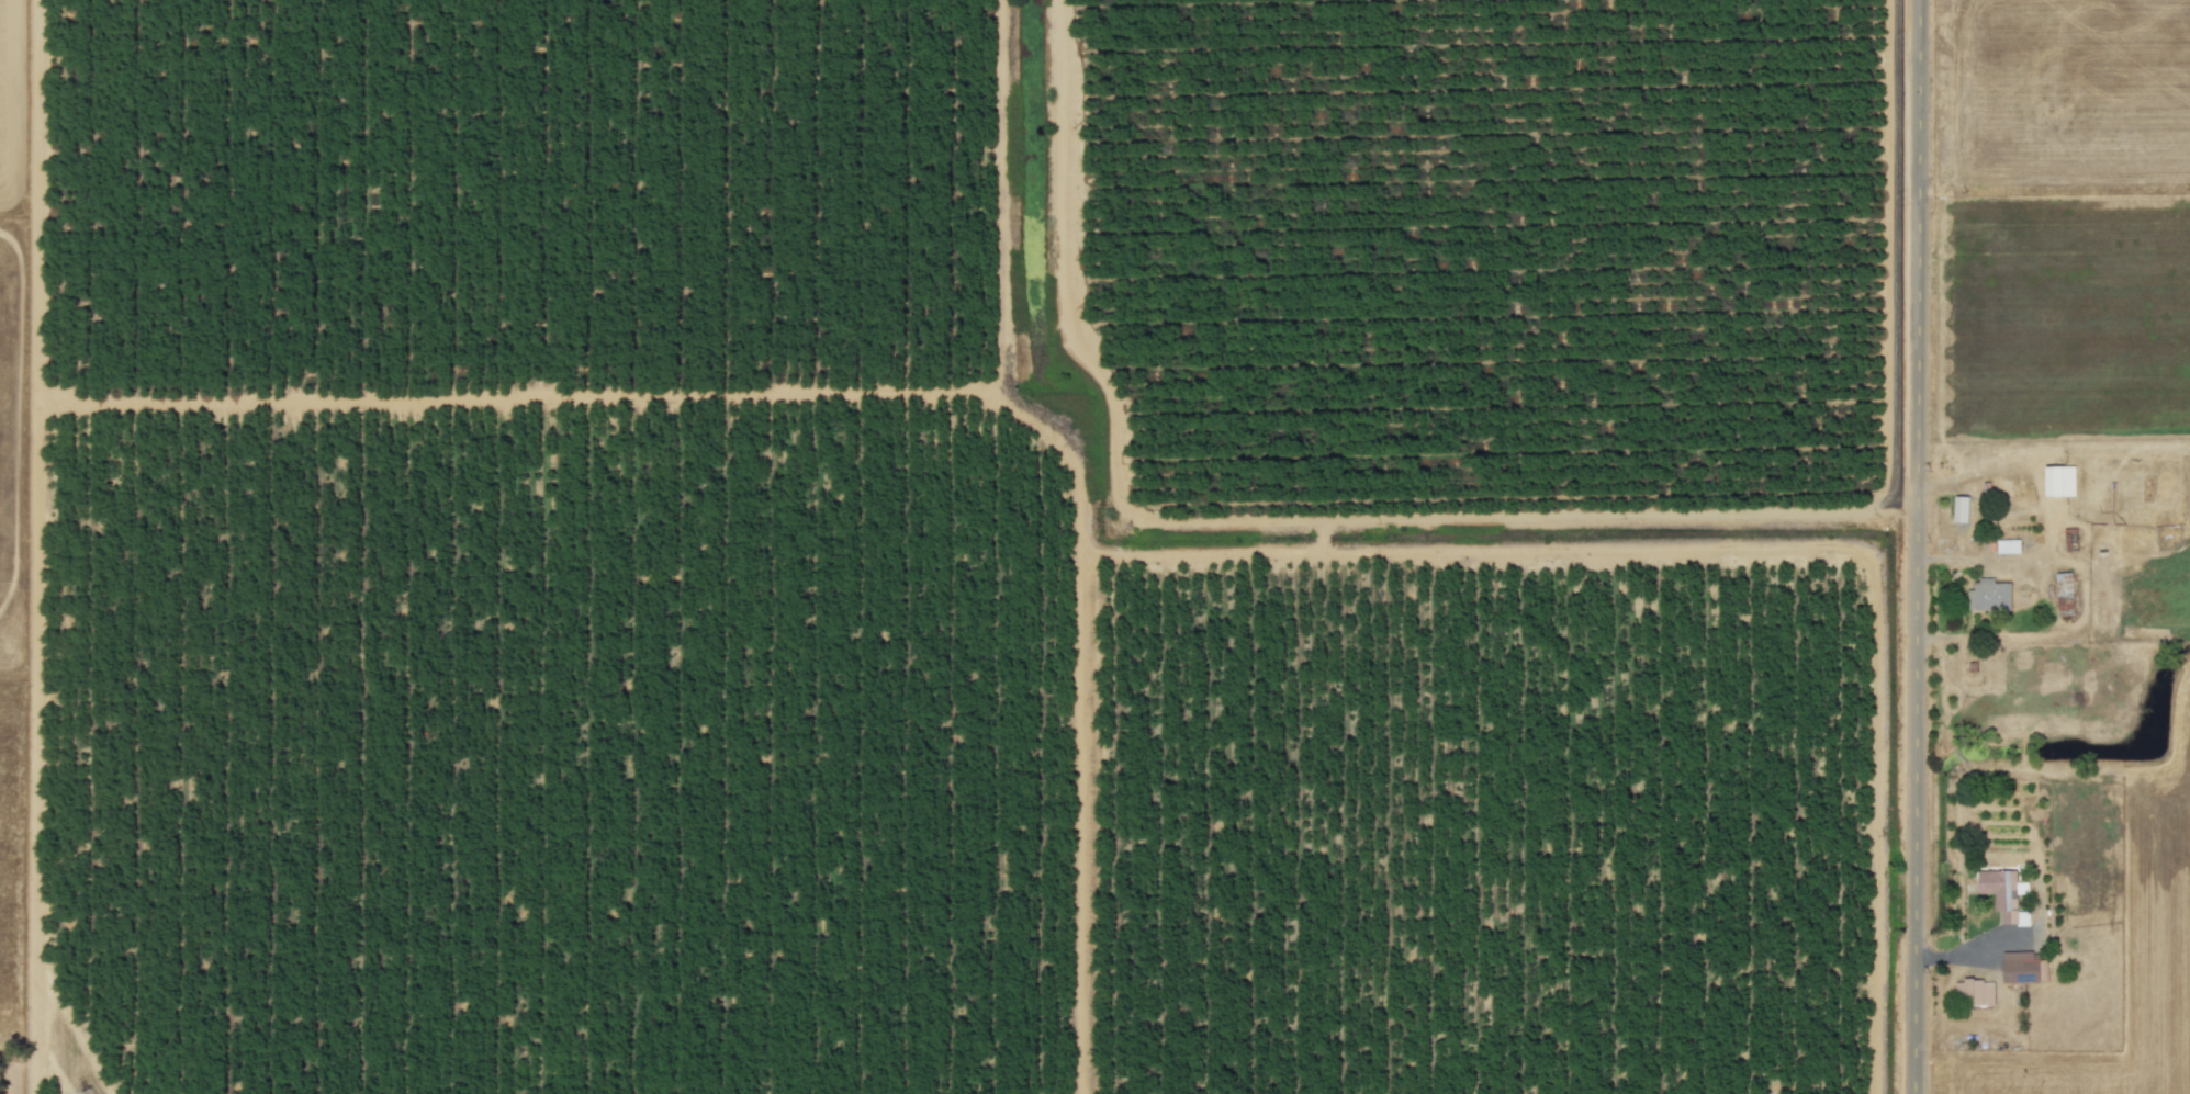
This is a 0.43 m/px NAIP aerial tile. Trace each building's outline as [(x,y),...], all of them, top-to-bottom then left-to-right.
[(2065,496),(2064,466),(2046,466),(2047,496),(2065,496)] [(1955,522),(1969,522),(1970,496),(1956,496),(1955,522)] [(1998,553),(2020,552),(2020,539),(1997,540),(1998,553)] [(2058,610),(2075,609),(2073,573),(2057,573),(2058,610)] [(1968,589),(1968,609),(2011,610),(2012,582),(1994,582),(1994,578),(1976,578),(1976,590),(1968,589)] [(1955,980),(1955,998),(1964,998),(1965,1005),(1995,1005),(1994,980),(1955,980)]
